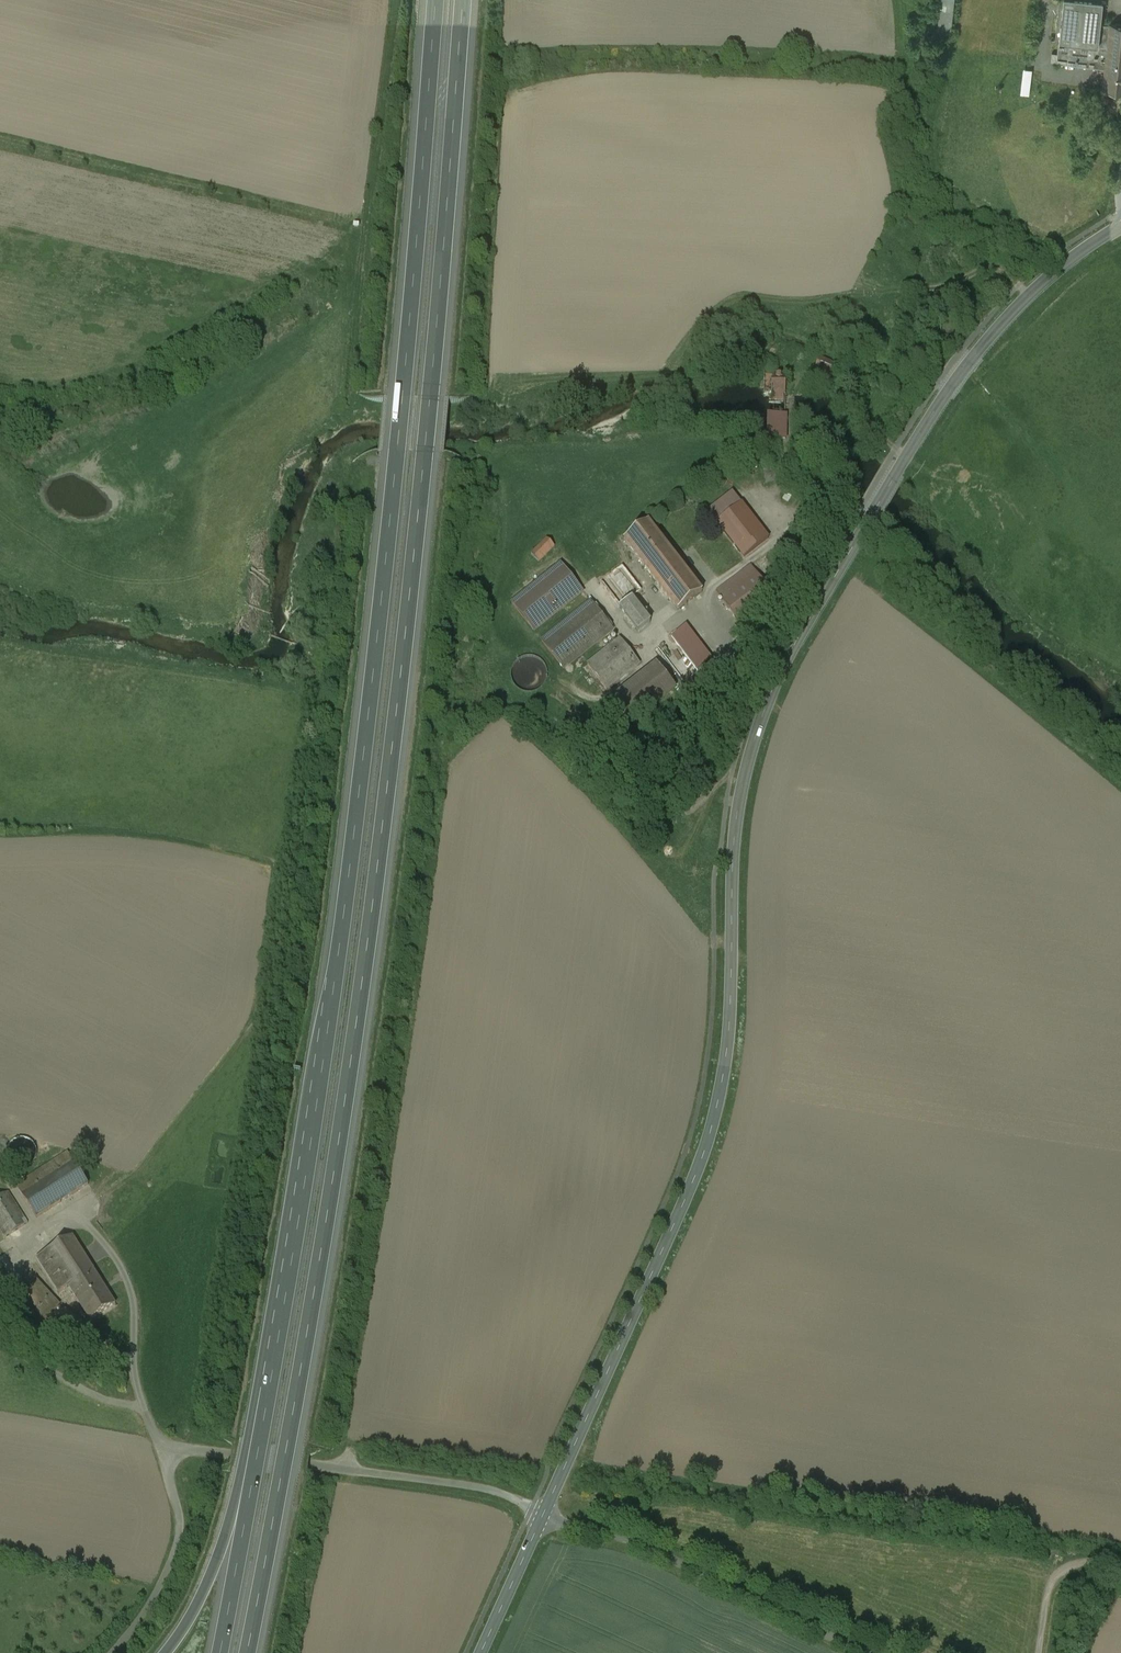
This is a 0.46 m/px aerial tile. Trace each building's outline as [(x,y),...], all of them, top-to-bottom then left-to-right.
[(938,26),(951,27),(954,0),(940,0),(938,26)] [(1100,22),(1102,7),(1106,7),(1106,1),(1102,1),(1103,0),(1063,0),(1059,39),(1056,62),(1105,67),(1103,87),(1120,89),(1120,24),(1100,22)] [(837,366),(820,358),(815,371),(832,379),(837,366)] [(786,395),(786,378),(765,378),(764,386),(764,395),(769,395),(769,400),(784,400),(785,395),(786,395)] [(787,415),(771,414),(769,422),(769,439),(786,440),(787,415)] [(742,503),(718,522),(745,557),(769,539),(742,503)] [(645,567),(669,549),(649,523),(625,542),(645,567)] [(547,538),(532,553),(539,561),(555,546),(547,538)] [(703,593),(669,549),(645,567),(679,611),(703,593)] [(534,630),(584,591),(562,564),(513,603),(534,630)] [(643,591),(623,566),(602,583),(640,632),(650,623),(632,600),(643,591)] [(751,566),(717,592),(742,625),(776,598),(751,566)] [(592,602),(542,641),(564,670),(614,631),(592,602)] [(686,626),(672,636),(698,670),(712,659),(686,626)] [(621,639),(588,665),(608,689),(640,664),(621,639)] [(519,689),(525,692),(531,692),(537,691),(542,687),(546,683),(548,677),(548,671),(546,665),(542,660),(537,657),(531,655),(525,656),(520,658),(515,662),(512,668),(511,674),(512,680),(515,685),(519,689)] [(657,665),(605,706),(624,730),(676,689),(657,665)] [(33,1142),(27,1138),(23,1138),(19,1140),(14,1143),(12,1147),(11,1152),(13,1157),(15,1161),(20,1163),(24,1164),(29,1164),(33,1161),(36,1157),(38,1153),(38,1150),(36,1145),(33,1142)] [(69,1154),(17,1187),(37,1218),(89,1185),(85,1179),(69,1154)] [(105,1166),(85,1179),(89,1185),(91,1188),(111,1175),(105,1166)] [(0,1198),(0,1228),(6,1238),(28,1224),(8,1193),(0,1198)] [(77,1281),(94,1270),(73,1237),(36,1261),(58,1295),(70,1288),(72,1292),(80,1287),(77,1281)] [(116,1304),(94,1270),(77,1281),(80,1287),(72,1292),(90,1321),(116,1304)] [(20,1293),(44,1320),(60,1305),(35,1279),(20,1293)] [(65,1311),(53,1326),(71,1341),(84,1325),(65,1311)]
